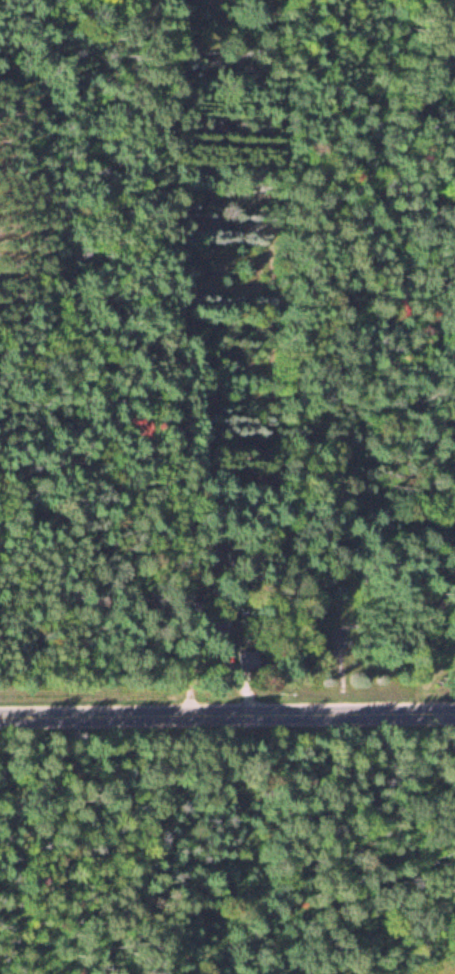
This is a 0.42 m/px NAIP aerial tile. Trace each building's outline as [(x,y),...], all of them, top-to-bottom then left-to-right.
[(258,652),(239,652),(239,669),(258,669),(258,652)]
